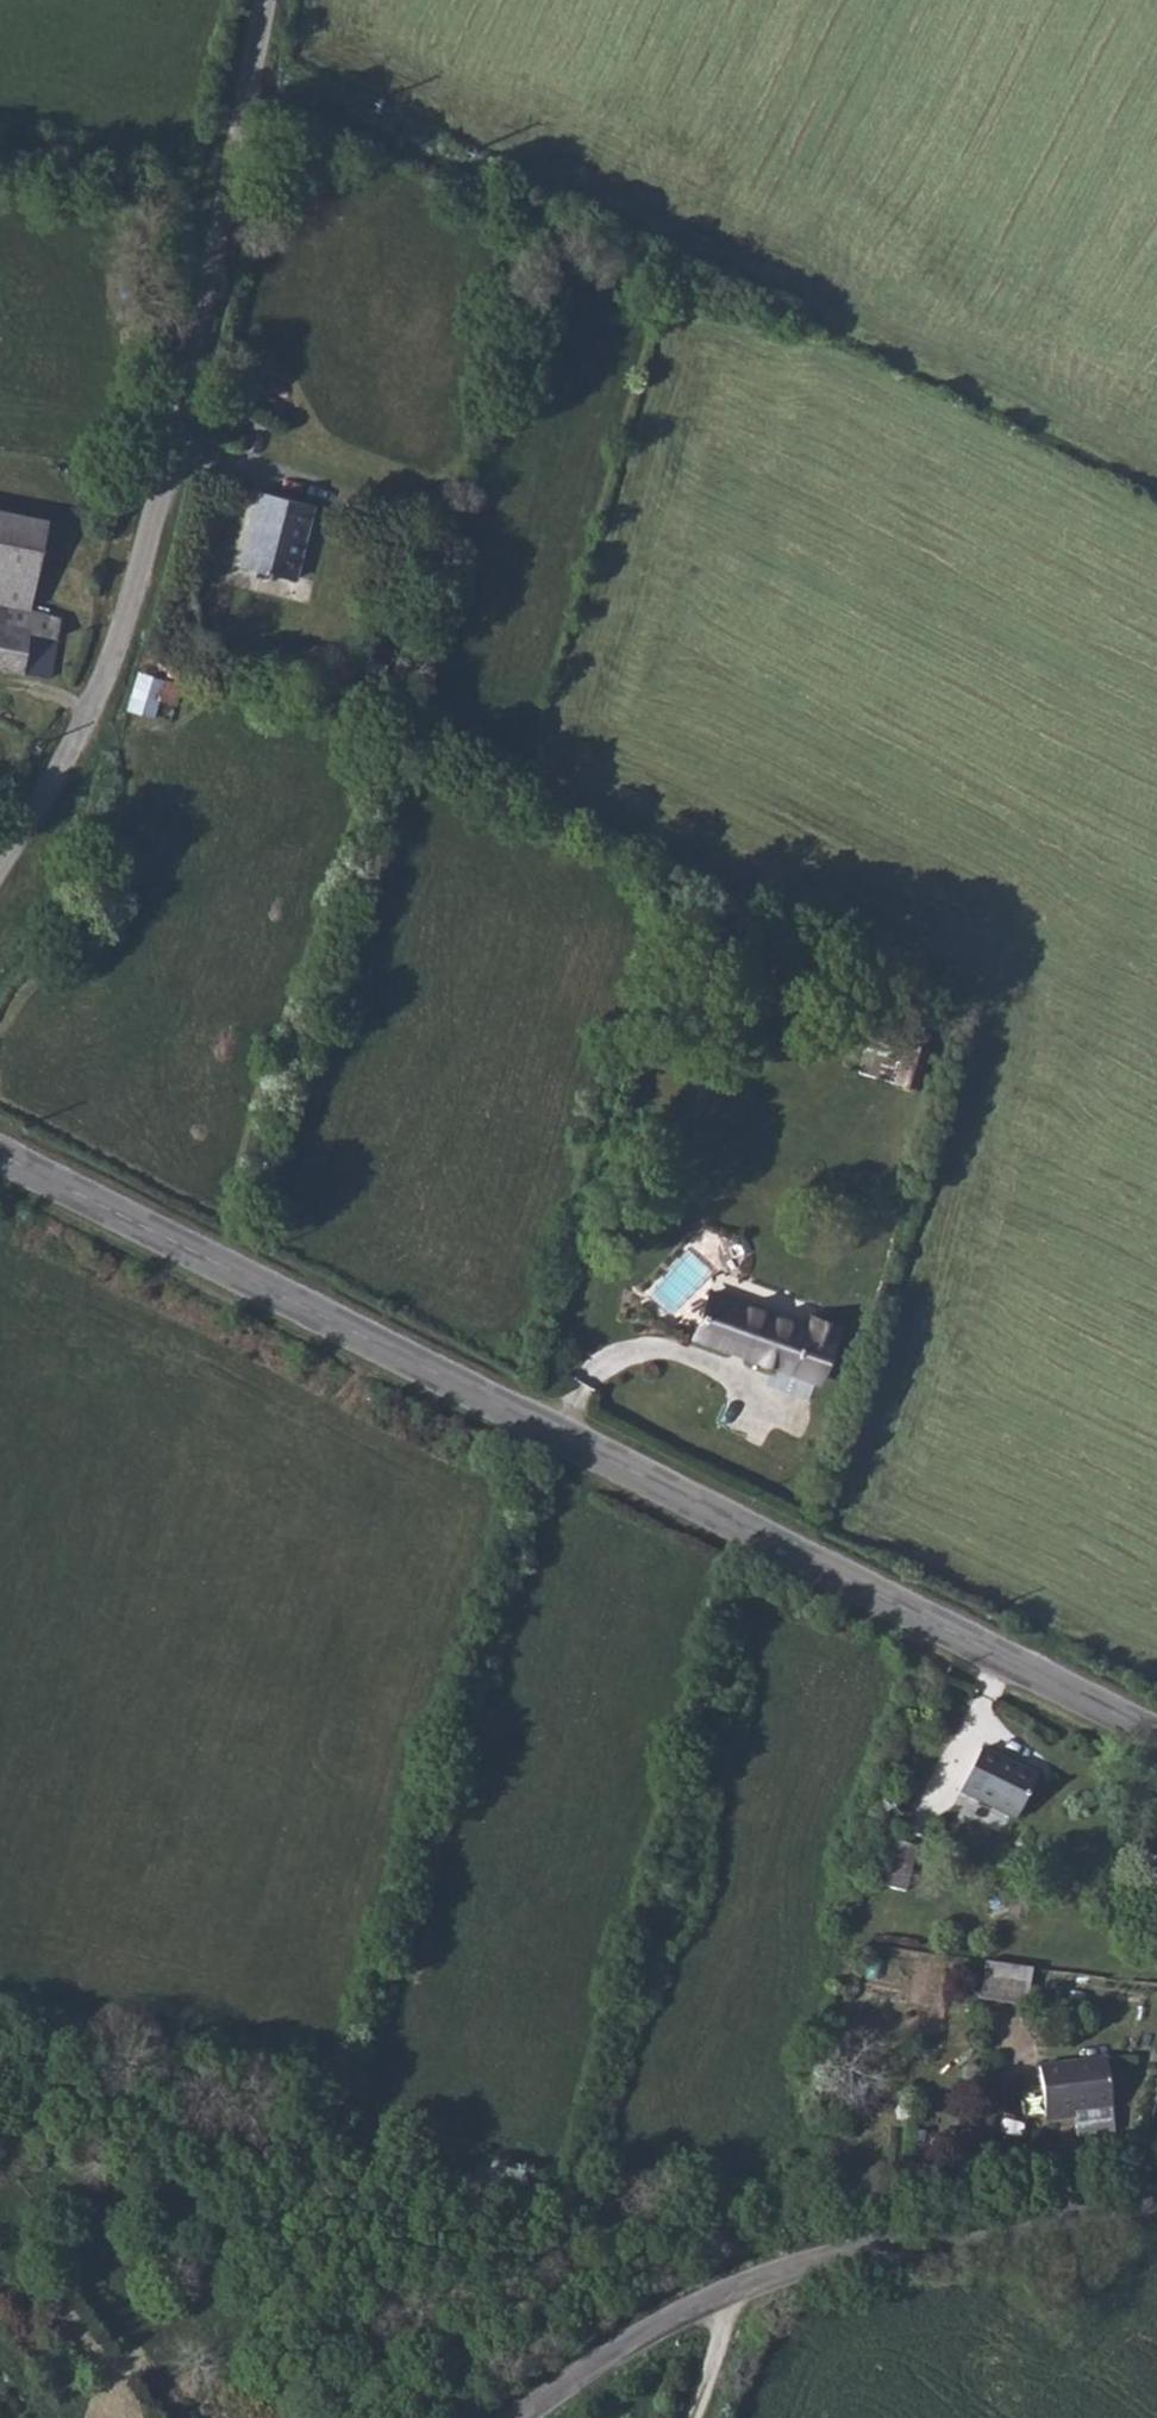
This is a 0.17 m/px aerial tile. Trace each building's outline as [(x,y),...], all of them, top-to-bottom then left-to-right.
[(296,580),(314,506),(259,492),(241,566),(296,580)] [(31,613),(47,520),(0,511),(0,605),(31,613)] [(0,605),(0,669),(51,678),(60,619),(31,613),(0,605)] [(129,710),(154,718),(159,700),(177,706),(181,685),(140,673),(129,710)] [(931,1051),(908,1043),(896,1082),(919,1090),(931,1051)] [(810,1329),(711,1294),(696,1335),(820,1379),(839,1327),(814,1318),(810,1329)] [(1038,1776),(982,1748),(961,1791),(1017,1819),(1038,1776)] [(918,1847),(895,1840),(883,1885),(906,1891),(918,1847)] [(1032,1968),(986,1961),(981,1998),(1027,2005),(1032,1968)] [(1106,2058),(1039,2066),(1046,2116),(1074,2112),(1077,2136),(1115,2131),(1106,2058)]
